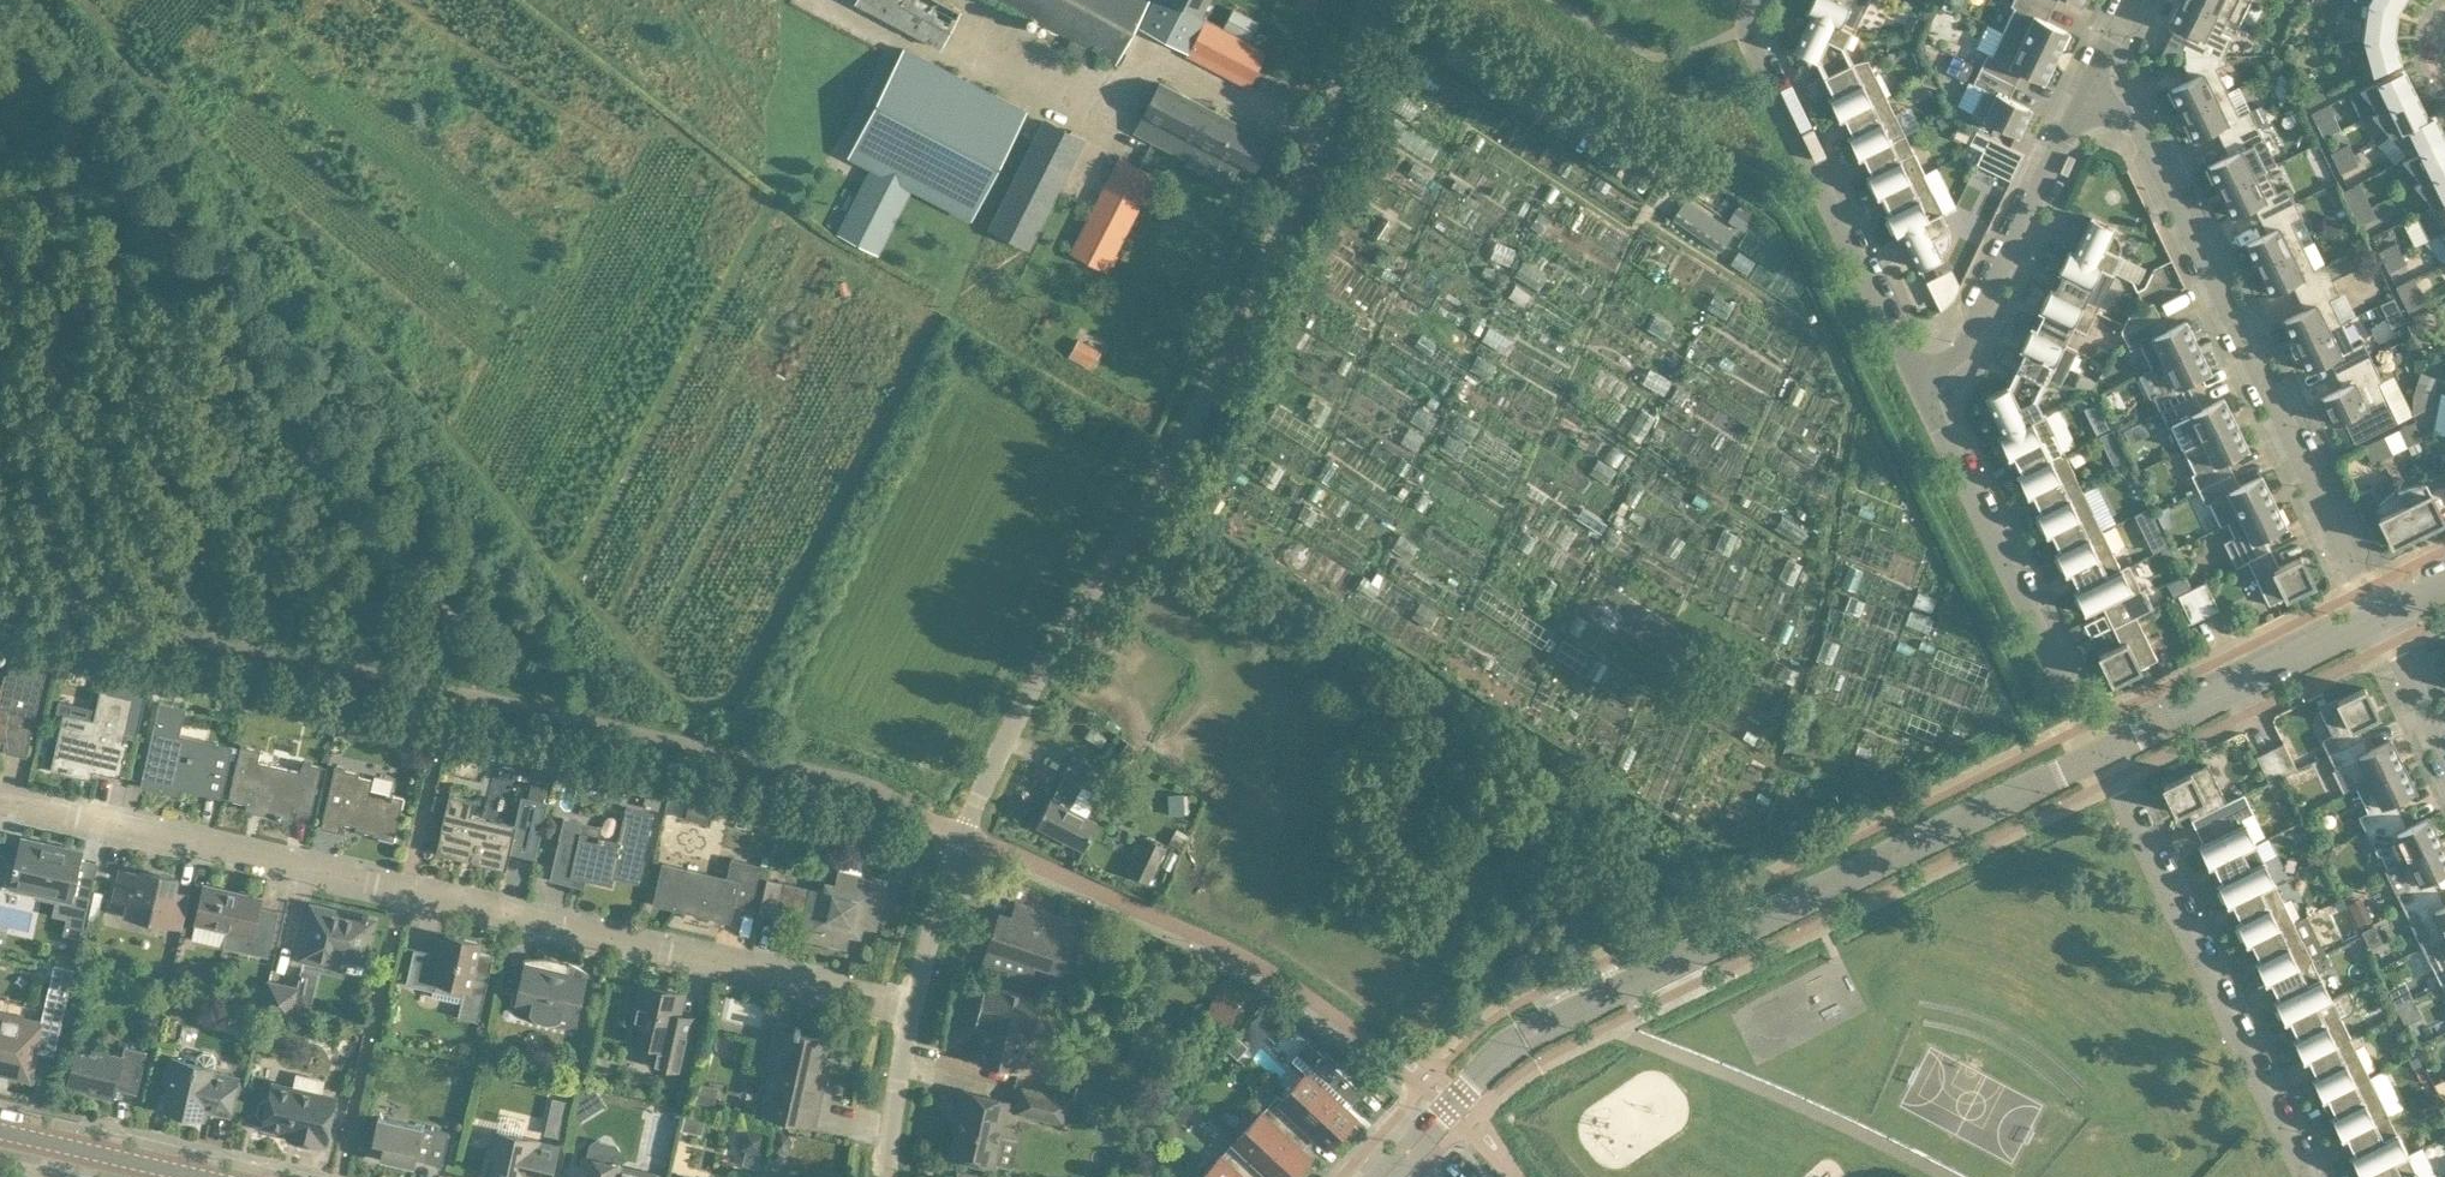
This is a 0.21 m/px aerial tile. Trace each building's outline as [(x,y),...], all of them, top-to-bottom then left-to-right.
[(962,7),(949,0),(854,0),(941,46),(962,7)] [(1071,35),(1087,44),(1117,60),(1150,0),(1006,0),(1071,35)] [(1138,26),(1188,52),(1206,19),(1207,17),(1202,15),(1174,0),(1152,0),(1138,26)] [(1202,15),(1210,0),(1174,0),(1202,15)] [(1808,8),(1854,31),(1869,0),(1812,0),(1808,8)] [(2003,29),(2053,53),(2057,46),(2060,47),(2068,29),(2046,19),(2053,6),(2041,0),(2013,0),(2011,4),(2015,5),(2003,29)] [(2162,54),(2186,54),(2224,54),(2228,47),(2232,38),(2221,32),(2228,17),(2192,0),(2184,0),(2182,4),(2179,2),(2170,20),(2176,23),(2162,54)] [(2228,17),(2239,23),(2250,0),(2192,0),(2228,17)] [(2342,14),(2356,15),(2353,37),(2394,34),(2397,9),(2369,0),(2344,0),(2342,14)] [(2397,9),(2402,0),(2369,0),(2397,9)] [(1925,3),(1920,15),(1931,20),(1936,8),(1925,3)] [(1818,57),(1827,75),(1853,62),(1844,44),(1851,30),(1854,32),(1854,31),(1808,8),(1808,9),(1813,12),(1796,48),(1817,58),(1818,57)] [(1188,52),(1249,84),(1266,51),(1206,19),(1188,52)] [(1988,51),(1981,66),(2015,82),(2022,69),(2044,80),(2053,62),(2050,60),(2053,53),(2003,29),(1992,53),(1988,51)] [(2394,34),(2353,37),(2338,37),(2344,59),(2358,55),(2364,77),(2400,60),(2394,34)] [(844,223),(839,233),(875,252),(880,241),(910,182),(972,214),(1026,107),(906,46),(852,152),(874,164),(844,223)] [(2182,104),(2185,111),(2228,90),(2217,66),(2228,61),(2224,54),(2186,54),(2186,61),(2183,62),(2191,77),(2170,87),(2179,105),(2182,104)] [(1953,55),(1946,70),(1967,80),(1974,65),(1953,55)] [(1830,96),(1841,116),(1886,94),(1876,73),(1868,58),(1853,62),(1827,75),(1835,93),(1830,96)] [(2015,82),(1981,66),(1974,81),(1984,86),(1973,111),(2018,133),(2019,131),(2016,130),(2019,123),(2022,125),(2031,107),(2009,96),(2015,82)] [(2360,88),(2349,93),(2362,118),(2372,113),(2416,92),(2403,66),(2382,77),(2360,88)] [(1934,71),(1920,78),(1923,83),(1936,87),(1941,84),(1934,71)] [(1137,131),(1170,147),(1190,158),(1196,143),(1253,172),(1271,137),(1162,82),(1137,131)] [(2303,94),(2308,104),(2326,96),(2321,85),(2303,94)] [(2217,126),(2224,140),(2258,123),(2251,109),(2250,108),(2240,113),(2228,90),(2185,111),(2189,118),(2186,119),(2195,137),(2217,126)] [(1399,91),(1391,105),(1412,117),(1420,103),(1399,91)] [(2372,113),(2391,134),(2434,113),(2434,112),(2427,116),(2416,92),(2372,113)] [(1849,134),(1860,155),(1905,133),(1886,94),(1841,116),(1841,117),(1846,114),(1855,132),(1849,134)] [(2312,111),(2317,121),(2334,113),(2329,102),(2312,111)] [(2262,104),(2251,109),(2258,123),(2269,118),(2262,104)] [(1953,110),(1937,118),(1942,127),(1961,117),(1953,110)] [(2404,159),(2444,139),(2444,135),(2434,113),(2391,134),(2410,155),(2403,158),(2404,159)] [(999,214),(994,225),(1029,243),(1035,232),(1082,139),(1046,121),(999,214)] [(2230,153),(2208,164),(2217,182),(2220,181),(2223,188),(2266,167),(2276,162),(2265,138),(2258,123),(2224,140),(2230,153)] [(1977,162),(2012,179),(2025,152),(1977,129),(1970,142),(1983,148),(1977,162)] [(1868,173),(1879,194),(1925,172),(1905,133),(1860,155),(1860,156),(1865,153),(1874,171),(1868,173)] [(2416,183),(2444,169),(2444,139),(2404,159),(2422,179),(2415,183),(2416,183)] [(2331,151),(2336,161),(2354,153),(2349,142),(2331,151)] [(2354,153),(2336,161),(2341,171),(2359,163),(2354,153)] [(1074,249),(1106,265),(1153,173),(1121,157),(1074,249)] [(1573,165),(1565,159),(1558,169),(1566,175),(1573,165)] [(1430,172),(1413,162),(1408,171),(1425,181),(1430,172)] [(2255,204),(2262,217),(2295,200),(2288,185),(2277,191),(2266,167),(2223,188),(2227,195),(2224,196),(2233,214),(2255,204)] [(2434,204),(2444,199),(2444,169),(2416,183),(2434,204)] [(1887,212),(1898,233),(1944,210),(1933,190),(1924,173),(1925,172),(1879,194),(1879,195),(1884,192),(1893,210),(1887,212)] [(1600,178),(1596,185),(1606,192),(1611,185),(1600,178)] [(1465,185),(1455,179),(1451,185),(1461,191),(1465,185)] [(2349,203),(2354,213),(2371,205),(2366,195),(2349,203)] [(1735,230),(1687,197),(1673,216),(1721,249),(1735,230)] [(2440,232),(2444,230),(2444,199),(2434,204),(2427,207),(2416,212),(2429,237),(2439,232),(2440,232)] [(2258,258),(2261,265),(2304,244),(2292,221),(2303,215),(2295,200),(2262,217),(2268,231),(2246,241),(2255,259),(2258,258)] [(804,204),(801,210),(812,217),(816,211),(804,204)] [(2371,205),(2354,213),(2359,224),(2376,215),(2371,205)] [(1944,210),(1898,233),(1898,234),(1903,231),(1920,266),(1942,256),(1940,251),(1941,251),(1944,249),(1946,246),(1947,245),(1948,244),(1948,242),(1949,241),(1949,239),(1949,237),(1949,236),(1949,233),(1948,229),(1948,228),(1941,213),(1944,211),(1944,210)] [(1563,225),(1538,211),(1531,223),(1556,238),(1563,225)] [(1383,215),(1372,234),(1383,241),(1394,222),(1383,215)] [(2070,248),(2070,249),(2116,271),(2116,270),(2113,269),(2120,254),(2120,253),(2121,251),(2121,249),(2121,248),(2121,245),(2121,243),(2121,240),(2119,237),(2119,236),(2117,234),(2116,233),(2113,231),(2112,230),(2114,226),(2092,215),(2075,251),(2070,248)] [(1516,248),(1497,241),(1490,256),(1509,264),(1516,248)] [(2380,249),(2384,259),(2402,251),(2397,241),(2380,249)] [(2304,244),(2261,265),(2265,272),(2262,274),(2271,292),(2293,281),(2299,294),(2333,278),(2359,265),(2352,250),(2315,268),(2304,244)] [(2051,287),(2051,288),(2097,310),(2097,309),(2105,292),(2106,292),(2116,271),(2070,249),(2059,270),(2065,272),(2056,289),(2051,287)] [(1755,261),(1739,250),(1730,262),(1746,273),(1755,261)] [(2402,251),(2384,259),(2390,270),(2407,261),(2402,251)] [(1327,252),(1322,259),(1331,265),(1335,258),(1327,252)] [(1546,275),(1523,260),(1514,273),(1538,288),(1546,275)] [(1495,271),(1485,265),(1480,273),(1490,279),(1495,271)] [(2306,308),(2284,319),(2293,337),(2295,335),(2299,343),(2341,322),(2329,298),(2339,293),(2332,278),(2299,294),(2306,308)] [(1517,283),(1509,295),(1522,304),(1530,293),(1517,283)] [(2032,326),(2032,327),(2078,349),(2078,348),(2063,341),(2072,324),(2087,331),(2097,310),(2051,288),(2041,308),(2046,311),(2037,328),(2032,326)] [(2404,299),(2409,310),(2426,301),(2421,291),(2404,299)] [(1734,304),(1714,292),(1706,306),(1726,318),(1734,304)] [(2160,315),(2153,300),(2132,311),(2122,330),(2123,333),(2160,315)] [(1154,318),(1167,324),(1172,314),(1173,311),(1160,305),(1154,318)] [(1476,313),(1472,321),(1481,326),(1485,318),(1476,313)] [(1675,325),(1655,314),(1647,327),(1667,339),(1675,325)] [(2131,349),(2141,343),(2153,367),(2196,346),(2192,338),(2195,337),(2186,319),(2167,328),(2160,315),(2123,333),(2131,349)] [(1481,326),(1472,321),(1469,328),(1478,332),(1481,326)] [(2341,322),(2299,343),(2302,350),(2300,351),(2308,369),(2331,358),(2337,371),(2371,355),(2364,340),(2353,345),(2352,346),(2341,322)] [(1489,326),(1481,339),(1503,351),(1510,338),(1489,326)] [(2017,367),(2016,367),(2044,381),(2061,383),(2067,370),(2068,370),(2078,349),(2032,327),(2022,347),(2027,350),(2018,367),(2017,367)] [(1436,344),(1421,334),(1414,344),(1429,355),(1436,344)] [(1077,343),(1071,353),(1093,366),(1099,356),(1077,343)] [(2099,344),(2094,355),(2105,360),(2110,349),(2099,344)] [(2199,353),(2196,346),(2153,367),(2140,374),(2151,397),(2154,396),(2161,411),(2195,394),(2188,380),(2211,369),(2202,351),(2199,353)] [(1496,364),(1477,354),(1470,367),(1489,377),(1496,364)] [(2371,355),(2337,371),(2344,385),(2321,396),(2330,414),(2334,420),(2334,422),(2343,418),(2354,442),(2398,420),(2387,396),(2379,381),(2383,379),(2371,355)] [(1352,360),(1343,356),(1337,369),(1345,373),(1352,360)] [(1672,378),(1650,367),(1642,383),(1664,394),(1672,378)] [(2000,434),(2046,412),(2045,411),(2042,413),(2036,399),(2044,381),(2016,367),(2016,368),(2018,369),(2009,386),(2009,384),(1987,395),(2005,431),(2000,434)] [(1708,376),(1696,370),(1692,378),(1704,384),(1708,376)] [(2421,371),(2417,382),(2436,388),(2440,378),(2421,371)] [(2084,374),(2079,385),(2093,387),(2097,380),(2084,374)] [(2413,394),(2413,415),(2430,406),(2436,388),(2417,382),(2413,394)] [(1690,392),(1677,384),(1669,397),(1682,405),(1690,392)] [(2172,424),(2184,448),(2233,423),(2230,416),(2233,414),(2224,396),(2202,407),(2195,394),(2161,411),(2169,426),(2172,424)] [(1321,425),(1331,407),(1318,399),(1307,417),(1321,425)] [(2092,419),(2103,414),(2096,401),(2086,407),(2092,419)] [(1437,416),(1419,405),(1410,419),(1429,430),(1437,416)] [(1656,416),(1643,408),(1628,432),(1642,440),(1656,416)] [(2019,473),(2065,451),(2046,412),(2000,434),(2010,455),(2015,453),(2024,470),(2019,473)] [(2092,419),(2098,431),(2109,426),(2103,414),(2092,419)] [(2119,415),(2111,419),(2117,430),(2128,425),(2125,417),(2119,415)] [(1478,428),(1459,416),(1451,430),(1469,441),(1478,428)] [(2143,419),(2124,429),(2130,442),(2150,433),(2143,419)] [(2410,422),(2399,427),(2408,445),(2419,440),(2410,422)] [(2192,473),(2199,488),(2233,471),(2226,457),(2248,447),(2240,429),(2237,430),(2233,423),(2184,448),(2195,471),(2192,473)] [(1665,431),(1657,426),(1652,434),(1660,438),(1665,431)] [(1423,436),(1408,427),(1400,440),(1416,449),(1423,436)] [(2113,428),(2100,435),(2106,448),(2119,441),(2113,428)] [(1467,445),(1449,434),(1441,447),(1459,458),(1467,445)] [(2384,435),(2374,440),(2383,458),(2393,453),(2384,435)] [(2374,440),(2363,445),(2372,463),(2383,458),(2374,440)] [(2119,441),(2106,448),(2113,464),(2127,458),(2119,441)] [(1625,454),(1612,446),(1604,459),(1618,467),(1625,454)] [(2038,511),(2038,512),(2084,490),(2065,451),(2019,473),(2029,494),(2034,492),(2043,509),(2038,511)] [(1411,463),(1401,457),(1394,469),(1404,475),(1411,463)] [(1338,464),(1328,458),(1316,476),(1326,482),(1338,464)] [(1616,469),(1598,458),(1590,471),(1608,482),(1616,469)] [(1273,488),(1284,469),(1271,461),(1260,479),(1273,488)] [(2221,525),(2228,521),(2271,500),(2268,493),(2270,492),(2262,474),(2239,484),(2233,471),(2199,488),(2206,503),(2210,501),(2221,525)] [(2427,476),(2429,486),(2444,483),(2444,473),(2427,476)] [(2426,481),(2397,487),(2419,530),(2444,518),(2429,486),(2426,481)] [(2094,511),(2102,528),(2103,528),(2116,521),(2098,483),(2084,490),(2094,510),(2094,511)] [(1403,485),(1398,494),(1404,497),(1409,489),(1403,485)] [(2419,530),(2397,487),(2379,502),(2371,486),(2354,495),(2373,533),(2386,527),(2393,543),(2419,530)] [(2057,550),(2057,551),(2103,528),(2102,528),(2094,511),(2094,510),(2084,490),(2038,512),(2048,533),(2053,530),(2062,548),(2057,550)] [(2225,540),(2237,565),(2271,548),(2265,535),(2286,524),(2277,506),(2275,507),(2271,500),(2228,521),(2235,535),(2225,540)] [(1319,512),(1304,504),(1297,517),(1312,524),(1319,512)] [(2147,537),(2160,530),(2148,507),(2135,513),(2147,537)] [(1607,523),(1583,508),(1577,517),(1600,533),(1607,523)] [(2076,589),(2076,590),(2129,564),(2129,563),(2121,567),(2113,549),(2103,528),(2057,551),(2067,572),(2072,569),(2081,587),(2076,589)] [(2160,530),(2147,537),(2154,550),(2166,544),(2160,530)] [(1536,538),(1525,532),(1517,545),(1528,552),(1536,538)] [(1620,536),(1612,532),(1606,542),(1614,547),(1620,536)] [(1418,544),(1400,533),(1391,547),(1410,558),(1418,544)] [(1685,540),(1677,535),(1672,543),(1679,549),(1685,540)] [(1679,549),(1672,543),(1666,551),(1673,557),(1679,549)] [(2170,545),(2161,549),(2166,560),(2175,555),(2170,545)] [(2271,548),(2237,565),(2237,566),(2249,560),(2270,603),(2314,581),(2301,555),(2280,565),(2271,548)] [(2107,612),(2113,625),(2154,606),(2144,587),(2141,588),(2129,564),(2076,590),(2086,611),(2102,603),(2107,612)] [(2179,594),(2180,593),(2192,587),(2186,575),(2179,578),(2168,584),(2174,596),(2179,594)] [(2206,580),(2192,587),(2206,614),(2219,608),(2206,580)] [(2206,614),(2192,587),(2180,593),(2179,594),(2192,621),(2206,614)] [(2154,606),(2113,625),(2122,643),(2100,653),(2113,680),(2158,658),(2137,615),(2154,606)] [(2113,625),(2107,612),(2084,623),(2090,636),(2113,625)] [(6,740),(4,746),(7,751),(27,756),(47,669),(54,671),(58,653),(34,648),(32,657),(27,659),(5,674),(3,684),(0,683),(0,739),(6,740)] [(56,746),(56,747),(60,748),(57,765),(68,768),(68,769),(74,770),(75,769),(84,771),(86,765),(93,767),(93,769),(121,775),(129,742),(124,741),(127,730),(138,733),(150,680),(111,671),(107,689),(101,688),(92,728),(62,721),(60,732),(56,746)] [(156,679),(153,691),(171,695),(174,683),(156,679)] [(2323,742),(2328,752),(2362,735),(2356,723),(2378,712),(2365,686),(2321,708),(2332,732),(2325,736),(2324,737),(2323,738),(2323,739),(2323,740),(2323,742)] [(160,700),(141,785),(167,791),(182,794),(183,788),(222,797),(234,745),(216,741),(214,748),(179,739),(187,706),(160,700)] [(322,715),(320,724),(323,729),(332,731),(335,718),(322,715)] [(49,729),(46,744),(56,746),(60,732),(49,729)] [(2351,789),(2357,786),(2400,765),(2397,757),(2400,756),(2391,738),(2369,749),(2362,735),(2328,752),(2335,767),(2339,765),(2351,789)] [(2284,741),(2271,748),(2283,774),(2297,767),(2284,741)] [(264,812),(292,819),(295,806),(313,810),(323,764),(304,760),(302,769),(259,760),(262,748),(242,743),(229,797),(265,806),(264,812)] [(2283,774),(2271,748),(2257,754),(2270,781),(2283,774)] [(1051,798),(1038,823),(1085,848),(1098,822),(1087,816),(1100,790),(1095,788),(1104,771),(1073,754),(1064,772),(1065,773),(1052,798),(1051,798)] [(2186,806),(2192,819),(2245,793),(2244,792),(2227,801),(2208,762),(2164,784),(2177,811),(2186,806)] [(373,834),(395,839),(405,796),(372,788),(374,778),(359,775),(360,771),(335,765),(321,826),(340,830),(342,821),(364,826),(363,829),(374,832),(373,834)] [(2359,814),(2366,829),(2400,813),(2393,799),(2415,788),(2407,770),(2404,772),(2400,765),(2357,786),(2369,809),(2359,814)] [(532,782),(529,796),(545,800),(548,786),(532,782)] [(646,791),(643,806),(659,810),(663,795),(646,791)] [(474,860),(475,861),(507,868),(515,835),(538,840),(534,857),(535,857),(548,801),(545,800),(529,796),(522,794),(515,823),(472,813),(476,799),(450,793),(442,829),(444,829),(440,850),(463,856),(464,853),(472,855),(472,856),(472,857),(473,859),(474,860)] [(2199,843),(2209,864),(2256,841),(2245,820),(2245,821),(2243,817),(2254,811),(2245,793),(2192,819),(2203,841),(2199,843)] [(556,855),(550,878),(584,886),(586,877),(610,883),(612,876),(638,882),(654,811),(627,805),(619,839),(582,830),(585,821),(564,816),(556,855)] [(2381,852),(2388,866),(2438,842),(2435,835),(2437,833),(2429,815),(2407,826),(2400,813),(2366,829),(2378,854),(2381,852)] [(1175,830),(1170,842),(1180,847),(1186,836),(1175,830)] [(91,896),(99,861),(83,857),(84,850),(65,846),(64,850),(46,846),(46,842),(21,836),(10,885),(73,899),(75,892),(91,896)] [(2268,836),(2255,842),(2274,880),(2287,874),(2268,836)] [(1150,880),(1166,847),(1146,837),(1130,871),(1150,880)] [(2218,882),(2228,902),(2274,880),(2255,842),(2256,842),(2256,841),(2209,864),(2210,864),(2215,862),(2223,879),(2218,882)] [(2404,907),(2438,890),(2431,876),(2444,870),(2444,849),(2444,848),(2442,849),(2438,842),(2388,866),(2385,868),(2404,907)] [(2333,847),(2322,852),(2327,863),(2333,860),(2336,853),(2333,847)] [(763,855),(761,863),(768,865),(770,856),(763,855)] [(758,908),(760,909),(767,876),(770,865),(768,865),(761,863),(732,857),(727,876),(663,862),(654,902),(731,919),(736,897),(760,903),(759,908),(758,907),(758,908)] [(2322,859),(2313,863),(2318,874),(2327,870),(2322,859)] [(122,868),(116,892),(115,898),(129,901),(126,914),(183,927),(191,893),(176,889),(178,877),(144,869),(143,873),(122,868)] [(760,909),(759,912),(775,915),(776,909),(803,915),(799,935),(847,946),(851,930),(859,932),(860,924),(876,928),(887,879),(839,868),(835,885),(829,884),(827,890),(810,886),(783,880),(767,876),(760,909)] [(2237,920),(2247,941),(2293,919),(2274,880),(2228,902),(2229,903),(2234,901),(2242,918),(2237,920)] [(205,883),(200,906),(196,922),(228,929),(224,944),(269,955),(279,910),(277,909),(277,912),(260,908),(263,896),(238,890),(237,893),(226,891),(227,888),(205,883)] [(2423,945),(2444,934),(2444,903),(2438,890),(2404,907),(2423,945)] [(2343,896),(2335,900),(2340,909),(2347,906),(2343,896)] [(2347,904),(2354,917),(2368,910),(2361,897),(2347,904)] [(311,902),(299,957),(343,967),(345,959),(366,964),(369,953),(377,917),(369,916),(369,913),(363,912),(363,914),(342,909),(341,911),(329,909),(330,906),(311,902)] [(997,931),(987,961),(1010,969),(1028,975),(1034,957),(1046,961),(1050,949),(1065,954),(1071,938),(1077,940),(1082,926),(1019,904),(1014,919),(1008,916),(1003,914),(997,931)] [(2368,910),(2354,917),(2358,925),(2372,919),(2371,917),(2369,912),(2368,910)] [(2293,919),(2312,958),(2325,952),(2306,913),(2293,919)] [(2256,959),(2266,980),(2312,958),(2293,919),(2247,941),(2248,942),(2253,939),(2261,957),(2256,959)] [(2373,924),(2360,930),(2368,948),(2382,941),(2373,924)] [(459,1015),(479,1020),(494,954),(479,951),(481,941),(446,933),(442,953),(415,947),(407,982),(435,988),(434,994),(462,1001),(459,1015)] [(2441,984),(2444,982),(2444,934),(2423,945),(2441,984)] [(2325,952),(2312,958),(2318,970),(2331,964),(2325,952)] [(2275,998),(2285,1019),(2331,997),(2318,970),(2312,958),(2266,980),(2267,981),(2272,978),(2278,990),(2280,996),(2275,998)] [(568,970),(525,960),(514,1007),(530,1010),(532,1012),(533,1013),(534,1015),(537,1017),(541,1019),(544,1020),(548,1021),(552,1021),(554,1020),(556,1020),(558,1019),(561,1017),(578,1021),(589,971),(584,968),(579,966),(574,963),(569,962),(569,963),(570,963),(568,970)] [(42,1021),(0,1011),(0,1070),(2,1070),(11,1073),(30,1077),(37,1049),(55,1053),(75,967),(55,963),(42,1021)] [(262,1010),(292,1016),(299,986),(269,980),(267,990),(262,1010)] [(2404,981),(2387,989),(2395,1007),(2412,999),(2404,981)] [(694,1016),(677,1013),(682,992),(644,983),(632,1038),(658,1044),(654,1062),(682,1068),(694,1016)] [(980,1061),(1003,1067),(1020,1071),(1029,1033),(1035,1035),(1044,997),(985,983),(976,1021),(989,1024),(980,1061)] [(253,987),(249,1007),(262,1010),(267,990),(253,987)] [(2294,1037),(2304,1058),(2350,1035),(2341,1017),(2348,1014),(2353,1009),(2355,1004),(2355,999),(2349,988),(2331,997),(2285,1019),(2286,1020),(2291,1017),(2299,1034),(2294,1037)] [(1208,1018),(1232,1025),(1240,1003),(1215,996),(1208,1018)] [(2412,999),(2395,1007),(2398,1014),(2403,1024),(2421,1016),(2412,999)] [(350,1015),(348,1022),(352,1029),(359,1030),(365,1027),(367,1021),(363,1014),(356,1012),(350,1015)] [(2403,1024),(2398,1014),(2388,1018),(2393,1029),(2403,1024)] [(773,1066),(763,1112),(792,1118),(816,1123),(816,1122),(824,1085),(829,1063),(824,1061),(829,1038),(800,1031),(801,1026),(778,1020),(772,1044),(772,1045),(782,1048),(778,1067),(773,1066)] [(1237,1034),(1226,1046),(1238,1057),(1249,1045),(1237,1034)] [(2313,1076),(2323,1097),(2369,1074),(2350,1035),(2304,1058),(2305,1058),(2310,1056),(2318,1073),(2313,1076)] [(1354,1116),(1342,1105),(1347,1099),(1351,1103),(1363,1091),(1336,1066),(1339,1062),(1327,1051),(1323,1054),(1308,1040),(1288,1062),(1302,1075),(1282,1097),(1278,1094),(1329,1142),(1354,1116)] [(78,1044),(74,1058),(69,1081),(90,1086),(89,1091),(115,1096),(117,1087),(138,1092),(148,1050),(125,1045),(123,1054),(78,1044)] [(171,1055),(171,1058),(165,1081),(170,1082),(164,1108),(204,1117),(206,1108),(231,1113),(240,1076),(215,1070),(217,1058),(214,1051),(205,1049),(199,1052),(196,1061),(171,1055)] [(1352,1055),(1345,1063),(1362,1080),(1371,1070),(1352,1055)] [(2418,1055),(2409,1059),(2413,1067),(2422,1063),(2418,1055)] [(2383,1068),(2369,1074),(2388,1113),(2402,1106),(2383,1068)] [(1075,1096),(1114,1104),(1119,1080),(1080,1071),(1075,1096)] [(2332,1115),(2342,1135),(2388,1113),(2369,1074),(2323,1097),(2324,1097),(2329,1095),(2337,1112),(2332,1115)] [(289,1136),(321,1144),(322,1139),(326,1140),(336,1096),(273,1082),(270,1098),(266,1098),(261,1101),(258,1112),(261,1117),(265,1118),(263,1126),(290,1132),(289,1136)] [(1022,1084),(1016,1111),(1065,1122),(1066,1118),(1085,1122),(1090,1100),(1071,1096),(1022,1084)] [(581,1123),(608,1107),(597,1089),(586,1086),(578,1118),(581,1123)] [(951,1155),(975,1160),(994,1164),(1008,1100),(964,1089),(958,1116),(960,1116),(958,1127),(955,1127),(955,1128),(957,1129),(951,1155)] [(1237,1138),(1279,1176),(1289,1176),(1309,1156),(1301,1148),(1316,1131),(1329,1143),(1329,1142),(1278,1094),(1237,1138)] [(1190,1096),(1178,1108),(1187,1116),(1198,1104),(1190,1096)] [(554,1097),(551,1107),(567,1110),(569,1100),(554,1097)] [(708,1111),(688,1107),(683,1128),(703,1132),(708,1111)] [(2351,1153),(2361,1174),(2367,1172),(2407,1152),(2388,1113),(2342,1135),(2343,1136),(2348,1134),(2356,1151),(2351,1153)] [(381,1157),(415,1165),(417,1157),(443,1163),(450,1131),(379,1115),(373,1138),(385,1140),(381,1157)] [(745,1127),(741,1148),(746,1149),(744,1158),(748,1164),(758,1166),(761,1152),(762,1153),(767,1132),(745,1127)] [(481,1176),(552,1176),(555,1164),(559,1144),(540,1139),(540,1138),(497,1128),(492,1148),(488,1147),(486,1157),(481,1176)] [(775,1134),(773,1142),(777,1148),(784,1151),(791,1146),(793,1139),(789,1132),(781,1130),(775,1134)] [(1200,1176),(1274,1176),(1276,1175),(1277,1176),(1279,1176),(1237,1138),(1200,1176)] [(658,1173),(621,1165),(621,1163),(619,1162),(621,1150),(616,1144),(596,1139),(590,1143),(587,1155),(584,1154),(579,1176),(582,1176),(657,1176),(658,1173)] [(2367,1172),(2369,1176),(2437,1176),(2422,1146),(2408,1153),(2407,1152),(2367,1172)] [(957,1168),(958,1176),(995,1176),(957,1168)]
